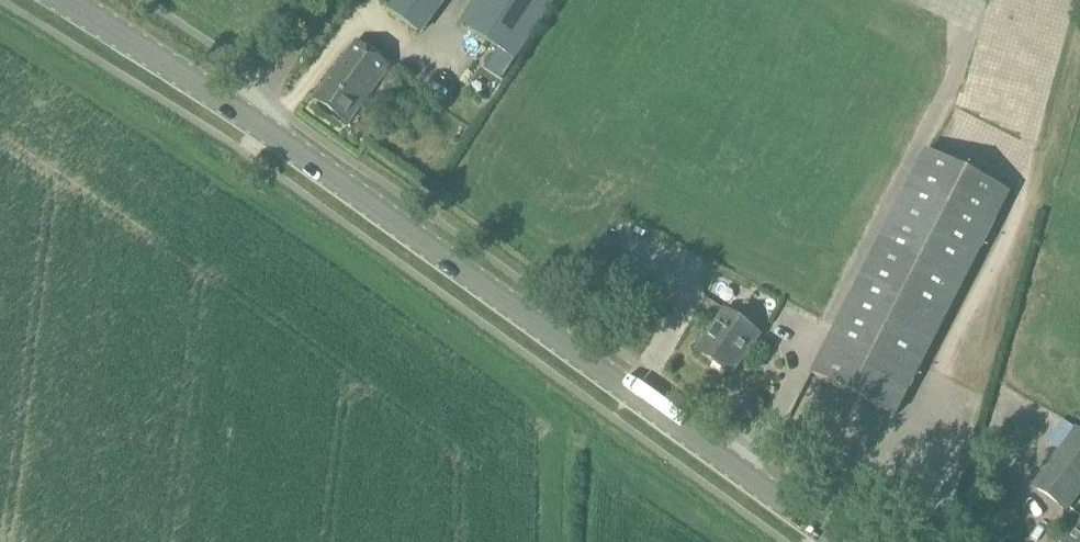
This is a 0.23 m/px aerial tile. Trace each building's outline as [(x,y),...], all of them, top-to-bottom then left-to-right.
[(440,0),(395,0),(387,10),(415,32),(440,0)] [(556,0),(479,0),(462,26),(516,62),(556,0)] [(347,125),(389,70),(354,44),(312,100),(347,125)] [(897,416),(1010,194),(927,152),(814,374),(897,416)] [(731,377),(761,336),(727,312),(698,352),(731,377)] [(1059,446),(1073,423),(1061,415),(1047,438),(1059,446)] [(1079,508),(1079,423),(1026,493),(1071,521),(1079,508)] [(1068,541),(1079,541),(1079,526),(1068,541)]
